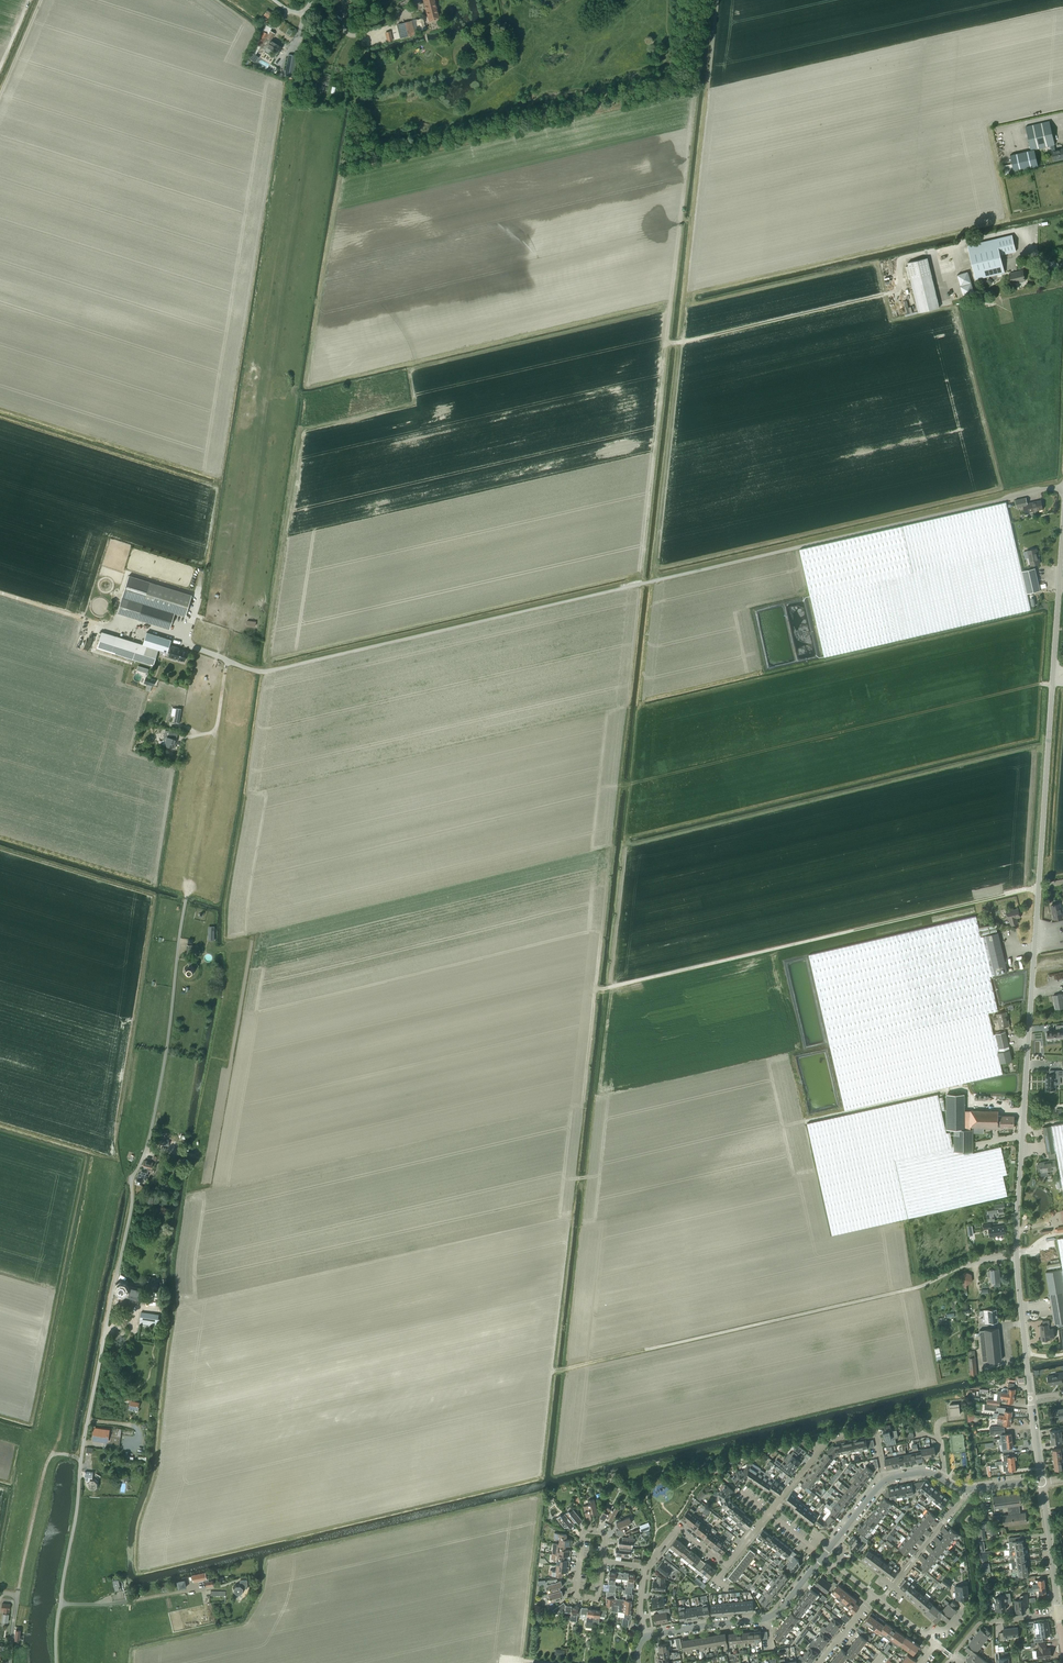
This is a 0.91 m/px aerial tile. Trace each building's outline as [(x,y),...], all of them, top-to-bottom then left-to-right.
[(429,21),(439,18),(435,0),(423,0),(429,21)] [(415,35),(412,21),(398,24),(401,38),(415,35)] [(254,42),(254,43),(260,47),(265,50),(267,47),(277,53),(281,46),(271,40),(275,33),(270,31),(272,28),(273,27),(269,24),(268,26),(266,25),(262,31),(261,31),(254,42)] [(251,52),(247,58),(255,63),(259,57),(255,55),(256,54),(256,55),(260,47),(254,43),(249,51),(251,52)] [(1054,145),(1055,145),(1049,121),(1025,127),(1031,150),(1010,155),(1014,171),(1038,166),(1034,149),(1050,145),(1052,151),(1051,151),(1054,160),(1062,158),(1062,150),(1062,148),(1055,150),(1054,145)] [(976,279),(977,279),(1004,272),(1000,255),(1016,251),(1012,235),(968,245),(976,279)] [(919,312),(939,307),(927,258),(907,263),(912,279),(911,280),(919,312)] [(1025,281),(1023,270),(1009,273),(1011,282),(1018,281),(1018,282),(1025,281)] [(975,293),(968,271),(957,275),(960,286),(963,297),(964,296),(964,297),(974,294),(974,293),(975,293)] [(1026,497),(1015,500),(1017,508),(1023,506),(1025,514),(1030,513),(1029,512),(1043,509),(1042,505),(1043,504),(1042,501),(1041,501),(1041,500),(1027,503),(1026,497)] [(1006,502),(903,526),(914,572),(1016,548),(1006,502)] [(800,549),(810,596),(879,580),(914,572),(903,526),(800,549)] [(914,572),(879,580),(893,641),(1031,610),(1027,593),(1022,571),(1016,549),(1017,548),(1016,548),(914,572)] [(1036,548),(1027,551),(1030,566),(1040,563),(1036,548)] [(1035,568),(1022,571),(1027,593),(1040,590),(1035,568)] [(129,575),(122,597),(143,603),(174,612),(185,615),(191,594),(129,575)] [(810,596),(824,657),(893,641),(879,580),(810,596)] [(122,597),(117,613),(170,629),(174,612),(143,603),(122,597)] [(102,631),(97,647),(111,651),(153,664),(158,649),(143,644),(116,636),(102,631)] [(146,632),(143,644),(158,649),(167,652),(168,651),(169,646),(171,640),(146,632)] [(168,652),(166,657),(176,660),(176,658),(184,661),(186,656),(187,655),(187,653),(187,652),(187,651),(182,650),(177,649),(178,647),(171,645),(171,647),(169,646),(168,651),(170,651),(170,653),(168,652)] [(146,677),(144,683),(148,684),(147,687),(149,688),(151,688),(152,685),(153,686),(155,680),(146,677)] [(172,708),(171,715),(175,716),(174,723),(179,723),(181,708),(176,707),(176,708),(172,708)] [(165,730),(162,740),(165,741),(164,745),(175,748),(176,745),(177,739),(178,733),(165,730)] [(1053,919),(1062,917),(1060,903),(1051,905),(1053,919)] [(1001,913),(1006,912),(1008,920),(1009,919),(1011,925),(1018,923),(1016,918),(1020,917),(1018,908),(1007,911),(1006,909),(1000,910),(1001,913)] [(996,923),(979,927),(976,916),(809,955),(845,1110),(1003,1074),(1000,1063),(1012,1060),(1006,1031),(1005,1031),(999,1032),(1000,1033),(994,1034),(989,1013),(998,1010),(990,976),(995,975),(1008,972),(998,932),(981,936),(998,932),(996,923)] [(194,973),(194,969),(192,966),(192,962),(189,962),(188,965),(184,968),(184,972),(186,975),(190,976),(194,973)] [(1062,998),(1062,994),(1053,995),(1056,1009),(1062,1008),(1062,998)] [(999,1027),(1009,1025),(1006,1011),(996,1014),(997,1016),(993,1017),(994,1021),(998,1020),(999,1027)] [(1046,1033),(1047,1038),(1048,1038),(1049,1039),(1062,1038),(1062,1037),(1062,1025),(1056,1026),(1057,1030),(1048,1031),(1048,1033),(1046,1033)] [(1046,1082),(1046,1089),(1047,1089),(1047,1090),(1052,1090),(1052,1089),(1056,1089),(1056,1084),(1057,1084),(1057,1079),(1056,1079),(1056,1076),(1062,1076),(1062,1070),(1049,1070),(1049,1074),(1046,1074),(1046,1082)] [(1001,1146),(973,1153),(956,1157),(953,1146),(950,1132),(946,1132),(938,1094),(807,1123),(832,1234),(908,1217),(908,1218),(1008,1195),(1003,1175),(1007,1174),(1001,1146)] [(964,1129),(964,1128),(965,1110),(965,1094),(948,1094),(947,1129),(954,1129),(964,1129)] [(970,1128),(973,1128),(998,1128),(998,1127),(998,1115),(998,1110),(971,1110),(970,1110),(970,1111),(965,1110),(964,1128),(970,1128)] [(1014,1116),(998,1115),(998,1127),(1014,1127),(1014,1116)] [(1051,1125),(1053,1136),(1054,1136),(1057,1152),(1060,1175),(1062,1190),(1062,1123),(1051,1125)] [(1051,1125),(1042,1127),(1047,1154),(1048,1153),(1055,1152),(1055,1153),(1057,1152),(1054,1136),(1053,1136),(1051,1125)] [(953,1146),(956,1157),(973,1153),(973,1151),(973,1128),(970,1128),(964,1128),(964,1129),(954,1129),(954,1146),(953,1146)] [(149,1168),(149,1167),(151,1168),(153,1162),(145,1160),(143,1165),(147,1167),(146,1173),(141,1171),(140,1174),(138,1173),(137,1178),(136,1178),(135,1184),(142,1186),(144,1179),(146,1179),(147,1175),(148,1172),(149,1171),(150,1169),(149,1168)] [(1039,1164),(1037,1164),(1038,1171),(1041,1171),(1041,1172),(1041,1176),(1048,1175),(1047,1171),(1056,1169),(1055,1160),(1039,1162),(1039,1164)] [(1005,1208),(1004,1203),(994,1204),(994,1208),(986,1210),(988,1221),(995,1220),(994,1216),(999,1215),(999,1214),(1004,1213),(1003,1208),(1005,1208)] [(991,1223),(982,1224),(983,1230),(988,1229),(989,1236),(990,1236),(1006,1234),(1005,1225),(993,1226),(991,1227),(991,1223)] [(1000,1285),(1000,1282),(999,1268),(989,1269),(989,1270),(987,1270),(988,1276),(990,1276),(990,1283),(994,1283),(994,1286),(1000,1285)] [(1057,1323),(1062,1322),(1062,1273),(1062,1268),(1060,1269),(1046,1271),(1054,1324),(1057,1323)] [(967,1291),(966,1285),(967,1285),(972,1281),(971,1274),(965,1271),(960,1275),(960,1277),(957,1277),(958,1281),(960,1281),(960,1282),(961,1285),(960,1285),(960,1289),(961,1289),(962,1295),(967,1295),(967,1291)] [(117,1285),(116,1289),(119,1293),(123,1294),(124,1293),(129,1295),(132,1297),(133,1293),(135,1293),(136,1291),(134,1290),(126,1287),(124,1284),(120,1283),(117,1285)] [(981,1310),(979,1311),(979,1314),(982,1314),(983,1317),(981,1317),(981,1320),(981,1322),(983,1322),(983,1323),(998,1321),(997,1309),(984,1310),(981,1310)] [(158,1314),(141,1312),(140,1319),(157,1321),(158,1314)] [(1039,1325),(1041,1340),(1050,1339),(1050,1338),(1054,1337),(1053,1328),(1049,1329),(1048,1324),(1049,1324),(1049,1320),(1042,1320),(1043,1325),(1039,1325)] [(988,1361),(1000,1360),(1002,1360),(998,1328),(985,1329),(985,1330),(979,1330),(980,1332),(975,1333),(975,1339),(980,1338),(982,1361),(988,1360),(988,1361)] [(975,1357),(975,1354),(974,1350),(968,1351),(969,1357),(970,1375),(977,1374),(975,1357)] [(1047,1376),(1049,1384),(1062,1382),(1061,1376),(1062,1376),(1062,1372),(1056,1373),(1056,1374),(1047,1376)] [(998,1390),(998,1393),(1014,1395),(1015,1394),(1015,1389),(1013,1389),(1014,1383),(1009,1382),(1008,1388),(1007,1388),(1005,1388),(1004,1388),(1003,1388),(1002,1389),(1001,1389),(1001,1390),(998,1390)] [(987,1399),(986,1403),(1000,1405),(1000,1400),(1014,1402),(1014,1396),(1014,1395),(998,1393),(997,1400),(987,1399)] [(130,1400),(129,1408),(138,1410),(139,1402),(130,1400)] [(950,1404),(951,1415),(960,1414),(959,1403),(950,1404)] [(998,1406),(997,1410),(999,1410),(998,1416),(1011,1418),(1012,1412),(1005,1410),(1005,1408),(998,1406)] [(1055,1409),(1056,1419),(1062,1418),(1062,1407),(1055,1409)] [(990,1417),(990,1418),(991,1419),(997,1420),(997,1423),(1010,1425),(1011,1418),(998,1416),(998,1417),(992,1416),(990,1417)] [(891,1430),(891,1428),(890,1424),(884,1425),(885,1431),(883,1432),(884,1440),(885,1440),(886,1446),(896,1444),(895,1437),(898,1437),(897,1429),(896,1429),(891,1430)] [(94,1428),(93,1439),(107,1441),(108,1430),(94,1428)] [(1001,1438),(1000,1438),(1000,1441),(1012,1440),(1011,1433),(1005,1434),(1003,1434),(1000,1434),(1001,1438)] [(861,1440),(859,1440),(862,1451),(864,1451),(864,1449),(871,1447),(870,1440),(866,1441),(865,1437),(860,1438),(861,1440)] [(858,1439),(853,1440),(855,1450),(859,1450),(859,1452),(862,1451),(859,1440),(858,1441),(858,1439)] [(847,1443),(849,1454),(852,1453),(851,1451),(855,1450),(853,1440),(848,1441),(849,1443),(847,1443)] [(1012,1440),(1000,1441),(1000,1444),(1002,1444),(1002,1451),(1011,1450),(1010,1447),(1013,1446),(1012,1440)] [(846,1442),(841,1443),(842,1450),(843,1453),(847,1452),(847,1454),(849,1454),(847,1443),(846,1443),(846,1442)] [(929,1442),(927,1443),(928,1447),(928,1450),(930,1456),(936,1455),(934,1446),(930,1447),(929,1442)] [(833,1445),(830,1448),(835,1456),(837,1455),(837,1456),(840,1456),(839,1454),(843,1453),(842,1450),(841,1443),(836,1444),(836,1445),(835,1446),(834,1446),(833,1445)] [(925,1448),(921,1448),(922,1450),(923,1458),(930,1456),(928,1450),(928,1447),(927,1443),(924,1443),(925,1448)] [(794,1449),(799,1453),(800,1451),(803,1454),(805,1451),(803,1449),(798,1445),(796,1448),(794,1449)] [(909,1451),(910,1453),(912,1462),(915,1462),(917,1462),(918,1461),(916,1452),(915,1445),(912,1446),(912,1450),(909,1451)] [(917,1445),(915,1445),(916,1452),(918,1461),(918,1462),(920,1461),(921,1460),(924,1460),(923,1458),(922,1450),(918,1451),(917,1445)] [(825,1453),(822,1457),(830,1463),(834,1458),(835,1456),(830,1448),(826,1451),(827,1452),(827,1453),(826,1454),(825,1453)] [(905,1449),(903,1450),(906,1463),(912,1462),(910,1453),(906,1454),(905,1449)] [(901,1455),(898,1455),(899,1465),(906,1463),(903,1450),(900,1451),(901,1455)] [(789,1453),(785,1457),(797,1467),(798,1465),(800,1465),(801,1463),(801,1462),(799,1460),(800,1457),(793,1451),(790,1454),(789,1453)] [(893,1452),(891,1452),(893,1466),(899,1465),(898,1455),(897,1451),(893,1452)] [(888,1455),(884,1456),(885,1458),(886,1467),(893,1466),(891,1452),(887,1453),(888,1455)] [(1003,1464),(1015,1462),(1014,1455),(1009,1456),(1009,1454),(1003,1454),(1004,1460),(1002,1461),(1003,1464)] [(783,1463),(780,1467),(786,1471),(788,1472),(790,1470),(793,1472),(793,1471),(795,1471),(796,1470),(796,1468),(797,1467),(785,1457),(785,1458),(784,1460),(783,1460),(786,1462),(785,1465),(783,1463)] [(822,1457),(819,1460),(820,1461),(819,1462),(827,1469),(829,1467),(827,1466),(830,1463),(822,1457)] [(1054,1462),(1055,1469),(1056,1469),(1056,1470),(1059,1470),(1059,1469),(1062,1468),(1062,1465),(1062,1461),(1062,1462),(1054,1462)] [(817,1463),(814,1466),(822,1473),(824,1470),(826,1471),(827,1469),(819,1462),(818,1464),(817,1463)] [(1016,1469),(1015,1462),(1003,1464),(1004,1470),(1006,1470),(1006,1474),(1013,1473),(1012,1470),(1016,1469)] [(743,1468),(738,1471),(743,1479),(748,1477),(749,1463),(747,1463),(747,1464),(742,1466),(743,1468)] [(749,1463),(748,1477),(753,1480),(760,1469),(761,1468),(753,1463),(749,1463)] [(814,1466),(811,1470),(812,1471),(811,1472),(820,1479),(821,1477),(820,1476),(822,1473),(814,1466)] [(860,1466),(858,1468),(869,1477),(873,1471),(866,1466),(864,1469),(860,1466)] [(857,1471),(855,1473),(858,1475),(866,1481),(869,1477),(858,1468),(857,1470),(857,1471)] [(760,1469),(753,1480),(758,1483),(765,1472),(760,1469)] [(737,1472),(732,1478),(739,1484),(743,1480),(743,1479),(738,1471),(737,1472)] [(765,1472),(758,1483),(763,1487),(770,1476),(765,1473),(765,1472)] [(809,1472),(806,1476),(814,1483),(817,1480),(818,1481),(820,1479),(811,1472),(810,1473),(809,1472)] [(84,1473),(84,1478),(85,1478),(85,1481),(88,1481),(87,1481),(87,1486),(90,1489),(95,1490),(98,1487),(98,1482),(95,1479),(91,1479),(90,1479),(90,1478),(92,1478),(93,1473),(84,1473)] [(851,1478),(862,1486),(866,1481),(858,1475),(855,1473),(853,1476),(851,1478)] [(770,1476),(763,1487),(768,1490),(769,1488),(773,1482),(774,1480),(775,1479),(770,1476)] [(806,1476),(803,1480),(804,1481),(803,1482),(810,1488),(812,1489),(813,1487),(812,1486),(814,1483),(806,1476)] [(851,1478),(849,1480),(852,1483),(851,1485),(858,1491),(862,1486),(851,1478)] [(773,1482),(769,1488),(774,1491),(779,1483),(774,1480),(773,1482)] [(925,1481),(915,1483),(916,1491),(917,1491),(919,1488),(924,1492),(930,1483),(926,1480),(925,1481)] [(841,1482),(839,1485),(841,1486),(842,1486),(846,1490),(854,1496),(858,1491),(851,1485),(848,1488),(841,1482)] [(779,1483),(774,1491),(779,1495),(784,1486),(779,1483)] [(912,1483),(906,1484),(908,1494),(908,1497),(916,1495),(915,1491),(916,1491),(915,1483),(912,1483)] [(930,1483),(924,1492),(928,1495),(935,1487),(930,1483)] [(733,1491),(725,1485),(725,1484),(723,1485),(721,1486),(721,1487),(720,1489),(721,1490),(719,1492),(715,1491),(714,1493),(729,1496),(733,1491)] [(906,1484),(900,1485),(902,1495),(903,1499),(909,1498),(908,1497),(908,1494),(906,1484)] [(894,1486),(896,1497),(902,1495),(900,1485),(894,1486)] [(841,1486),(839,1488),(840,1489),(841,1490),(845,1492),(843,1495),(850,1501),(854,1496),(846,1490),(842,1486),(841,1486)] [(884,1495),(888,1498),(890,1500),(892,1497),(896,1497),(894,1486),(888,1487),(889,1489),(884,1495)] [(935,1487),(928,1495),(933,1499),(939,1491),(935,1487)] [(702,1491),(697,1497),(701,1501),(706,1494),(702,1491)] [(939,1491),(933,1499),(938,1503),(944,1494),(939,1491)] [(796,1496),(792,1492),(786,1500),(790,1503),(796,1496)] [(1019,1505),(1021,1504),(1020,1492),(993,1496),(994,1508),(1008,1506),(1008,1507),(1013,1506),(1019,1505)] [(731,1501),(729,1496),(714,1493),(714,1495),(719,1496),(722,1505),(731,1501)] [(944,1494),(938,1503),(942,1507),(949,1498),(944,1494)] [(837,1495),(835,1498),(839,1500),(846,1506),(847,1506),(848,1505),(848,1504),(850,1501),(843,1495),(840,1498),(837,1495)] [(795,1507),(800,1501),(801,1499),(796,1496),(790,1503),(795,1507)] [(880,1501),(889,1509),(893,1504),(884,1497),(882,1500),(881,1500),(880,1501)] [(835,1500),(833,1503),(835,1505),(842,1511),(844,1508),(845,1508),(846,1507),(846,1506),(839,1500),(835,1498),(834,1500),(835,1500)] [(590,1514),(597,1512),(594,1499),(588,1500),(589,1504),(583,1505),(586,1518),(591,1517),(590,1514)] [(731,1501),(722,1505),(723,1507),(730,1512),(736,1505),(731,1501)] [(798,1512),(804,1505),(800,1501),(795,1507),(794,1509),(798,1512)] [(885,1513),(889,1509),(880,1501),(878,1503),(879,1504),(877,1506),(885,1513)] [(605,1517),(611,1520),(618,1508),(613,1505),(611,1509),(605,1506),(599,1517),(604,1520),(605,1517)] [(741,1508),(736,1505),(730,1512),(728,1515),(732,1519),(734,1516),(741,1508)] [(809,1508),(804,1505),(798,1512),(803,1516),(809,1508)] [(827,1507),(832,1511),(837,1515),(838,1516),(842,1511),(835,1505),(833,1508),(829,1505),(827,1507)] [(1013,1506),(1016,1524),(1027,1522),(1026,1511),(1020,1512),(1019,1505),(1013,1506)] [(582,1520),(573,1509),(570,1506),(567,1509),(568,1510),(565,1513),(573,1523),(576,1520),(578,1522),(582,1520)] [(820,1517),(815,1522),(819,1525),(819,1528),(830,1527),(832,1524),(836,1519),(835,1519),(837,1515),(832,1511),(827,1507),(826,1506),(824,1509),(830,1514),(824,1520),(820,1517)] [(882,1518),(885,1513),(877,1506),(875,1510),(874,1509),(873,1511),(882,1518)] [(1004,1525),(1016,1524),(1013,1506),(1008,1507),(1009,1514),(1003,1515),(1004,1525)] [(682,1517),(682,1518),(686,1522),(693,1513),(695,1511),(691,1508),(689,1510),(689,1509),(682,1517)] [(737,1522),(744,1514),(745,1512),(741,1508),(734,1516),(732,1519),(737,1522)] [(814,1512),(809,1508),(803,1516),(808,1519),(814,1512)] [(928,1509),(924,1514),(932,1521),(934,1519),(936,1516),(928,1509)] [(878,1522),(882,1518),(873,1511),(871,1513),(872,1513),(870,1516),(878,1522)] [(814,1512),(808,1519),(812,1523),(818,1516),(814,1512)] [(573,1524),(573,1523),(565,1513),(561,1516),(560,1514),(556,1518),(564,1528),(568,1524),(570,1527),(573,1524)] [(693,1513),(686,1522),(691,1525),(698,1517),(693,1513)] [(748,1517),(744,1514),(737,1522),(736,1524),(740,1528),(748,1517)] [(924,1514),(920,1519),(929,1526),(931,1523),(932,1521),(924,1514)] [(874,1527),(878,1522),(870,1516),(867,1519),(867,1518),(865,1520),(874,1527)] [(628,1524),(632,1523),(629,1517),(616,1522),(619,1529),(616,1530),(618,1534),(630,1530),(628,1524)] [(698,1517),(691,1525),(696,1529),(701,1522),(701,1523),(703,1521),(703,1520),(698,1517)] [(753,1521),(749,1518),(748,1517),(740,1528),(745,1531),(747,1529),(753,1521)] [(920,1519),(917,1523),(925,1530),(926,1528),(929,1526),(920,1519)] [(871,1532),(874,1527),(865,1520),(864,1522),(864,1523),(862,1525),(868,1530),(871,1532)] [(641,1532),(649,1530),(649,1525),(648,1522),(639,1526),(641,1532)] [(695,1530),(699,1534),(706,1526),(701,1523),(701,1522),(696,1529),(695,1530)] [(862,1525),(860,1523),(856,1528),(865,1535),(868,1530),(862,1525)] [(917,1523),(913,1528),(921,1535),(923,1532),(925,1530),(917,1523)] [(706,1526),(699,1534),(704,1537),(710,1530),(706,1526)] [(703,1538),(708,1542),(715,1534),(717,1531),(712,1527),(710,1530),(704,1537),(703,1538)] [(913,1528),(909,1533),(918,1539),(919,1538),(921,1535),(913,1528)] [(948,1530),(947,1532),(955,1539),(959,1534),(951,1528),(948,1530)] [(989,1530),(989,1528),(978,1529),(980,1540),(986,1539),(985,1531),(989,1530)] [(768,1533),(763,1529),(757,1537),(761,1540),(768,1533)] [(554,1532),(554,1538),(559,1538),(559,1544),(565,1544),(565,1545),(571,1545),(572,1539),(566,1539),(566,1534),(554,1532)] [(945,1534),(943,1537),(951,1544),(955,1539),(947,1532),(945,1534)] [(772,1537),(772,1536),(768,1533),(761,1540),(766,1544),(768,1543),(772,1537)] [(909,1533),(906,1537),(914,1544),(916,1541),(918,1539),(909,1533)] [(715,1534),(708,1542),(713,1546),(720,1537),(715,1534)] [(865,1542),(868,1539),(861,1534),(857,1538),(853,1535),(848,1541),(853,1544),(851,1546),(857,1551),(859,1548),(861,1550),(864,1546),(862,1544),(860,1542),(862,1540),(865,1542)] [(618,1541),(618,1546),(619,1546),(632,1547),(632,1543),(634,1543),(635,1538),(633,1538),(633,1536),(629,1535),(628,1537),(622,1537),(622,1542),(618,1541)] [(772,1546),(778,1539),(773,1535),(772,1536),(772,1537),(768,1543),(772,1546)] [(903,1535),(899,1540),(902,1542),(910,1549),(912,1547),(914,1544),(906,1537),(905,1538),(903,1535)] [(1022,1536),(1009,1538),(1009,1541),(1009,1544),(1009,1548),(1024,1546),(1023,1539),(1022,1536)] [(720,1537),(713,1546),(717,1550),(724,1541),(720,1537)] [(941,1540),(939,1542),(948,1548),(951,1544),(943,1537),(941,1540)] [(681,1542),(676,1538),(669,1547),(670,1547),(670,1548),(673,1550),(674,1550),(674,1551),(681,1542)] [(724,1541),(717,1550),(722,1553),(729,1545),(731,1543),(726,1539),(724,1541)] [(777,1550),(783,1542),(778,1539),(772,1546),(777,1550)] [(688,1549),(686,1547),(686,1546),(681,1542),(674,1551),(675,1551),(674,1551),(678,1554),(682,1557),(688,1549)] [(781,1554),(788,1546),(783,1542),(777,1550),(781,1554)] [(902,1542),(898,1547),(906,1554),(909,1551),(910,1549),(902,1542)] [(938,1544),(936,1546),(944,1553),(948,1548),(939,1542),(938,1544)] [(552,1548),(552,1553),(557,1554),(567,1555),(567,1556),(570,1556),(571,1550),(565,1549),(565,1545),(565,1544),(559,1544),(553,1543),(552,1548)] [(615,1550),(615,1555),(629,1556),(629,1552),(631,1552),(632,1547),(619,1546),(618,1551),(615,1550)] [(781,1554),(786,1557),(792,1550),(788,1546),(781,1554)] [(933,1549),(932,1551),(940,1558),(944,1553),(936,1546),(933,1549)] [(1024,1546),(1009,1548),(1010,1551),(1010,1555),(1025,1553),(1024,1546)] [(747,1553),(753,1558),(757,1553),(750,1548),(747,1553)] [(689,1562),(696,1554),(691,1550),(690,1550),(688,1549),(682,1557),(685,1559),(685,1560),(688,1562),(689,1562)] [(797,1553),(793,1550),(787,1558),(790,1561),(787,1564),(795,1571),(800,1564),(799,1563),(799,1559),(795,1556),(797,1553)] [(869,1550),(862,1559),(867,1562),(873,1554),(869,1550)] [(930,1553),(928,1556),(937,1562),(940,1558),(932,1551),(930,1553)] [(552,1554),(551,1559),(557,1559),(556,1565),(569,1566),(570,1560),(567,1560),(567,1556),(567,1555),(557,1554),(552,1553),(552,1554)] [(750,1563),(753,1558),(747,1553),(743,1557),(750,1563)] [(1009,1559),(1009,1561),(1010,1561),(1010,1562),(1011,1562),(1016,1561),(1026,1560),(1025,1553),(1010,1555),(1011,1558),(1010,1558),(1009,1559)] [(701,1558),(696,1554),(689,1562),(690,1563),(689,1563),(693,1566),(696,1568),(703,1560),(701,1558)] [(873,1554),(867,1562),(872,1566),(878,1557),(874,1554),(873,1554)] [(926,1558),(925,1560),(933,1567),(937,1562),(928,1556),(926,1558)] [(746,1567),(750,1563),(743,1557),(739,1562),(746,1567)] [(878,1557),(872,1566),(877,1569),(883,1561),(878,1557)] [(888,1564),(883,1570),(883,1571),(888,1574),(894,1566),(896,1563),(891,1559),(887,1564),(888,1564)] [(705,1562),(703,1560),(696,1568),(700,1571),(703,1574),(704,1574),(711,1566),(706,1562),(705,1562)] [(923,1562),(921,1565),(929,1571),(933,1567),(925,1560),(923,1562)] [(1016,1561),(1011,1562),(1012,1568),(1027,1566),(1026,1560),(1016,1561)] [(677,1568),(671,1564),(669,1566),(663,1561),(657,1567),(667,1576),(670,1572),(672,1573),(677,1568)] [(883,1561),(877,1569),(882,1573),(883,1571),(883,1570),(888,1564),(887,1564),(883,1561)] [(742,1572),(746,1567),(739,1562),(736,1567),(742,1572)] [(915,1567),(914,1569),(919,1572),(920,1573),(921,1572),(923,1569),(922,1568),(917,1564),(915,1567)] [(550,1569),(549,1575),(561,1576),(562,1571),(568,1572),(569,1566),(556,1565),(555,1570),(550,1569)] [(711,1566),(704,1574),(705,1575),(704,1575),(708,1578),(709,1578),(715,1570),(716,1570),(711,1566)] [(894,1566),(888,1574),(893,1578),(894,1575),(896,1576),(899,1572),(898,1571),(899,1569),(894,1566)] [(1013,1571),(1011,1571),(1012,1575),(1012,1576),(1015,1576),(1015,1578),(1024,1577),(1024,1576),(1028,1576),(1028,1573),(1029,1573),(1029,1569),(1027,1569),(1027,1566),(1012,1568),(1013,1571)] [(739,1577),(742,1572),(736,1567),(732,1571),(739,1577)] [(609,1579),(608,1584),(609,1584),(609,1588),(615,1588),(616,1585),(614,1585),(615,1578),(621,1578),(622,1572),(621,1572),(620,1571),(619,1571),(618,1572),(616,1571),(616,1572),(610,1571),(609,1579)] [(735,1582),(739,1577),(732,1571),(728,1576),(735,1582)] [(786,1582),(790,1577),(782,1571),(779,1576),(786,1582)] [(193,1582),(204,1579),(207,1579),(205,1572),(192,1575),(193,1582)] [(622,1572),(621,1578),(627,1579),(627,1586),(625,1586),(625,1589),(632,1590),(632,1587),(633,1587),(635,1574),(628,1573),(629,1573),(626,1572),(625,1572),(624,1572),(623,1572),(622,1572)] [(903,1584),(900,1586),(905,1590),(912,1582),(914,1579),(909,1575),(906,1579),(905,1578),(901,1582),(903,1584)] [(665,1578),(661,1576),(657,1576),(657,1581),(654,1581),(653,1589),(665,1591),(666,1582),(665,1582),(665,1578)] [(782,1587),(786,1582),(779,1576),(777,1578),(774,1577),(773,1579),(782,1587)] [(837,1583),(834,1581),(831,1584),(821,1576),(815,1584),(825,1592),(828,1588),(831,1591),(837,1583)] [(941,1581),(949,1587),(952,1583),(945,1577),(941,1581)] [(179,1588),(186,1587),(185,1579),(177,1581),(179,1588)] [(562,1585),(561,1580),(557,1581),(557,1579),(548,1579),(549,1583),(547,1584),(548,1588),(546,1589),(548,1593),(560,1590),(559,1586),(562,1585)] [(779,1591),(782,1587),(773,1579),(769,1584),(771,1585),(779,1591)] [(1033,1587),(1045,1586),(1044,1579),(1038,1580),(1038,1583),(1033,1584),(1033,1587)] [(240,1580),(240,1583),(236,1583),(233,1587),(233,1592),(236,1595),(241,1595),(241,1594),(243,1591),(243,1588),(247,1588),(247,1580),(240,1580)] [(912,1582),(905,1590),(909,1593),(909,1594),(914,1588),(915,1588),(916,1586),(912,1582)] [(837,1596),(843,1588),(838,1584),(832,1592),(837,1595),(837,1596)] [(956,1599),(963,1599),(969,1598),(967,1584),(955,1586),(956,1599)] [(775,1596),(779,1591),(771,1585),(768,1590),(775,1596)] [(1033,1591),(1033,1590),(1039,1589),(1040,1597),(1045,1596),(1044,1592),(1046,1592),(1045,1586),(1033,1587),(1028,1588),(1028,1592),(1033,1591)] [(811,1588),(807,1592),(815,1599),(819,1594),(818,1593),(819,1591),(814,1587),(812,1589),(811,1588)] [(606,1597),(605,1604),(611,1604),(619,1605),(619,1599),(614,1598),(615,1588),(609,1588),(608,1591),(607,1591),(606,1597)] [(840,1601),(847,1592),(843,1588),(837,1596),(837,1595),(835,1598),(840,1601)] [(909,1593),(907,1596),(912,1599),(919,1592),(918,1591),(915,1588),(914,1588),(909,1594),(909,1593)] [(619,1599),(619,1605),(631,1606),(632,1600),(633,1594),(631,1594),(632,1590),(625,1589),(623,1589),(623,1592),(625,1593),(626,1593),(626,1599),(619,1599)] [(559,1595),(563,1594),(561,1590),(560,1590),(548,1593),(545,1594),(546,1598),(547,1598),(548,1603),(561,1600),(559,1595)] [(771,1601),(775,1596),(768,1590),(764,1595),(771,1601)] [(656,1598),(652,1598),(653,1607),(665,1605),(663,1594),(659,1593),(655,1592),(656,1598)] [(807,1592),(804,1597),(812,1603),(815,1599),(807,1592)] [(852,1596),(847,1592),(840,1601),(844,1605),(852,1596)] [(919,1592),(912,1599),(917,1603),(924,1595),(921,1593),(919,1592)] [(924,1595),(917,1603),(921,1607),(928,1599),(931,1596),(927,1592),(924,1596),(924,1595)] [(994,1603),(995,1611),(1006,1610),(1005,1603),(1011,1602),(1010,1592),(1006,1593),(1006,1596),(995,1597),(996,1603),(994,1603)] [(764,1595),(762,1593),(758,1598),(760,1602),(763,1605),(765,1603),(768,1605),(771,1601),(764,1595)] [(1020,1599),(1014,1600),(1016,1612),(1025,1611),(1024,1604),(1028,1604),(1027,1594),(1020,1595),(1020,1599)] [(855,1602),(857,1600),(852,1596),(844,1605),(846,1607),(849,1609),(855,1602)] [(804,1597),(800,1601),(808,1607),(812,1603),(804,1597)] [(928,1599),(921,1607),(926,1611),(932,1604),(933,1603),(928,1599)] [(797,1605),(797,1606),(805,1612),(808,1607),(800,1601),(797,1605)] [(943,1609),(942,1610),(950,1617),(951,1616),(953,1615),(954,1616),(955,1614),(956,1614),(956,1613),(954,1613),(957,1610),(955,1608),(958,1605),(955,1603),(952,1601),(950,1604),(948,1602),(946,1606),(945,1606),(944,1607),(943,1609)] [(563,1602),(553,1610),(555,1613),(559,1610),(560,1612),(565,1613),(565,1612),(571,1612),(570,1614),(570,1620),(576,1621),(577,1615),(578,1608),(578,1607),(572,1607),(572,1606),(566,1605),(563,1602)] [(860,1606),(855,1602),(849,1609),(854,1613),(860,1606)] [(9,1610),(10,1610),(11,1604),(2,1603),(1,1609),(4,1609),(4,1612),(9,1612),(9,1610)] [(926,1611),(925,1612),(928,1615),(927,1616),(929,1618),(930,1616),(933,1619),(940,1610),(939,1609),(935,1607),(933,1605),(932,1604),(926,1611)] [(618,1612),(617,1616),(624,1617),(624,1618),(622,1618),(622,1625),(628,1625),(629,1619),(630,1619),(631,1612),(630,1612),(631,1606),(619,1605),(618,1611),(618,1612)] [(678,1606),(678,1607),(679,1610),(680,1619),(686,1618),(685,1609),(684,1607),(681,1607),(681,1606),(678,1606)] [(797,1606),(793,1610),(801,1616),(805,1612),(797,1606)] [(578,1608),(577,1615),(581,1615),(581,1616),(581,1617),(582,1617),(584,1618),(585,1618),(586,1617),(586,1616),(587,1616),(586,1621),(585,1626),(592,1627),(592,1622),(594,1609),(588,1609),(588,1608),(581,1607),(581,1608),(578,1608)] [(667,1614),(670,1614),(669,1607),(662,1609),(663,1613),(654,1614),(656,1623),(668,1621),(667,1614)] [(594,1609),(592,1622),(599,1623),(600,1616),(606,1616),(606,1610),(600,1609),(600,1610),(594,1609)] [(940,1610),(933,1619),(936,1622),(940,1617),(941,1616),(943,1617),(946,1619),(947,1621),(950,1617),(942,1610),(941,1610),(940,1610)] [(792,1612),(788,1617),(796,1623),(798,1621),(800,1622),(801,1620),(799,1619),(792,1612)] [(869,1616),(864,1622),(869,1625),(876,1616),(871,1612),(869,1616)] [(838,1621),(837,1620),(839,1618),(833,1614),(831,1616),(833,1618),(829,1622),(838,1629),(842,1624),(838,1621)] [(876,1616),(869,1625),(872,1628),(871,1629),(873,1630),(874,1629),(881,1619),(876,1616)] [(788,1617),(784,1621),(792,1628),(792,1627),(794,1625),(796,1626),(797,1624),(796,1623),(788,1617)] [(881,1619),(874,1629),(879,1632),(886,1622),(881,1619)] [(784,1621),(781,1625),(789,1632),(791,1629),(792,1631),(794,1629),(792,1627),(792,1628),(784,1621)] [(1035,1643),(1035,1642),(1043,1641),(1042,1638),(1041,1638),(1041,1636),(1050,1635),(1048,1621),(1034,1623),(1035,1627),(1036,1627),(1037,1634),(1036,1634),(1036,1638),(1034,1639),(1035,1643)] [(834,1634),(838,1629),(829,1622),(825,1627),(824,1626),(822,1628),(827,1632),(829,1630),(834,1634)] [(886,1622),(879,1632),(884,1636),(885,1634),(891,1626),(886,1622)] [(778,1630),(786,1636),(789,1632),(781,1625),(778,1630)] [(885,1634),(884,1636),(888,1639),(889,1639),(890,1637),(896,1629),(891,1626),(885,1634)] [(976,1653),(977,1652),(976,1652),(989,1635),(988,1634),(990,1631),(984,1627),(982,1629),(980,1628),(978,1631),(977,1631),(975,1633),(976,1634),(971,1640),(970,1639),(969,1641),(970,1642),(965,1648),(971,1653),(966,1659),(971,1662),(989,1662),(976,1653)] [(1019,1636),(1017,1627),(1003,1629),(1003,1632),(1000,1632),(1001,1640),(1005,1639),(1005,1638),(1019,1636)] [(826,1635),(827,1632),(822,1628),(819,1631),(821,1632),(818,1637),(826,1644),(830,1639),(826,1636),(827,1636),(826,1635)] [(890,1637),(889,1639),(892,1641),(891,1643),(892,1644),(893,1643),(900,1633),(896,1629),(890,1637)] [(778,1630),(774,1635),(782,1641),(784,1643),(788,1638),(785,1636),(786,1636),(778,1630)] [(728,1646),(727,1642),(725,1632),(719,1634),(721,1643),(724,1643),(725,1647),(728,1646)] [(900,1633),(893,1643),(898,1647),(900,1644),(905,1636),(900,1633)] [(856,1639),(864,1645),(868,1641),(860,1634),(856,1639)] [(712,1649),(715,1648),(713,1635),(707,1636),(708,1645),(712,1645),(712,1649)] [(826,1644),(818,1637),(816,1635),(810,1643),(816,1647),(817,1645),(823,1649),(826,1644)] [(905,1636),(900,1644),(901,1643),(903,1645),(907,1648),(914,1638),(913,1638),(912,1639),(909,1637),(906,1635),(905,1637),(905,1636)] [(700,1651),(703,1650),(700,1637),(694,1638),(696,1648),(699,1647),(700,1651)] [(914,1638),(907,1648),(911,1651),(909,1653),(912,1656),(915,1658),(918,1654),(915,1651),(917,1649),(920,1645),(914,1641),(915,1640),(915,1639),(914,1639),(914,1638)] [(658,1644),(658,1645),(658,1647),(659,1647),(659,1650),(669,1649),(668,1645),(672,1645),(671,1639),(665,1640),(665,1643),(658,1644)] [(688,1653),(690,1653),(688,1639),(682,1640),(683,1650),(687,1649),(688,1653)] [(853,1643),(852,1643),(860,1650),(861,1650),(864,1645),(856,1639),(853,1643)] [(1050,1647),(1046,1648),(1045,1646),(1046,1646),(1046,1642),(1039,1643),(1039,1649),(1037,1649),(1038,1658),(1051,1656),(1050,1647)] [(814,1649),(816,1647),(810,1643),(808,1646),(810,1647),(806,1652),(815,1659),(819,1654),(815,1651),(815,1650),(814,1649)] [(849,1648),(857,1654),(860,1650),(852,1643),(849,1648)] [(846,1652),(849,1654),(848,1655),(849,1655),(853,1659),(857,1654),(849,1648),(847,1650),(846,1652)] [(841,1649),(838,1653),(846,1659),(849,1655),(848,1655),(849,1654),(846,1652),(844,1650),(841,1649)] [(815,1659),(806,1652),(802,1656),(801,1655),(798,1658),(804,1662),(806,1660),(810,1662),(812,1662),(815,1659)] [(995,1653),(996,1662),(999,1662),(1008,1662),(1008,1658),(999,1659),(998,1652),(995,1653)] [(834,1657),(842,1662),(843,1662),(846,1659),(838,1653),(834,1657)] [(904,1658),(908,1661),(911,1662),(913,1662),(916,1659),(915,1658),(912,1656),(909,1653),(908,1653),(904,1658)] [(658,1657),(659,1662),(661,1662),(669,1662),(668,1658),(676,1657),(676,1654),(660,1657),(658,1657)]
